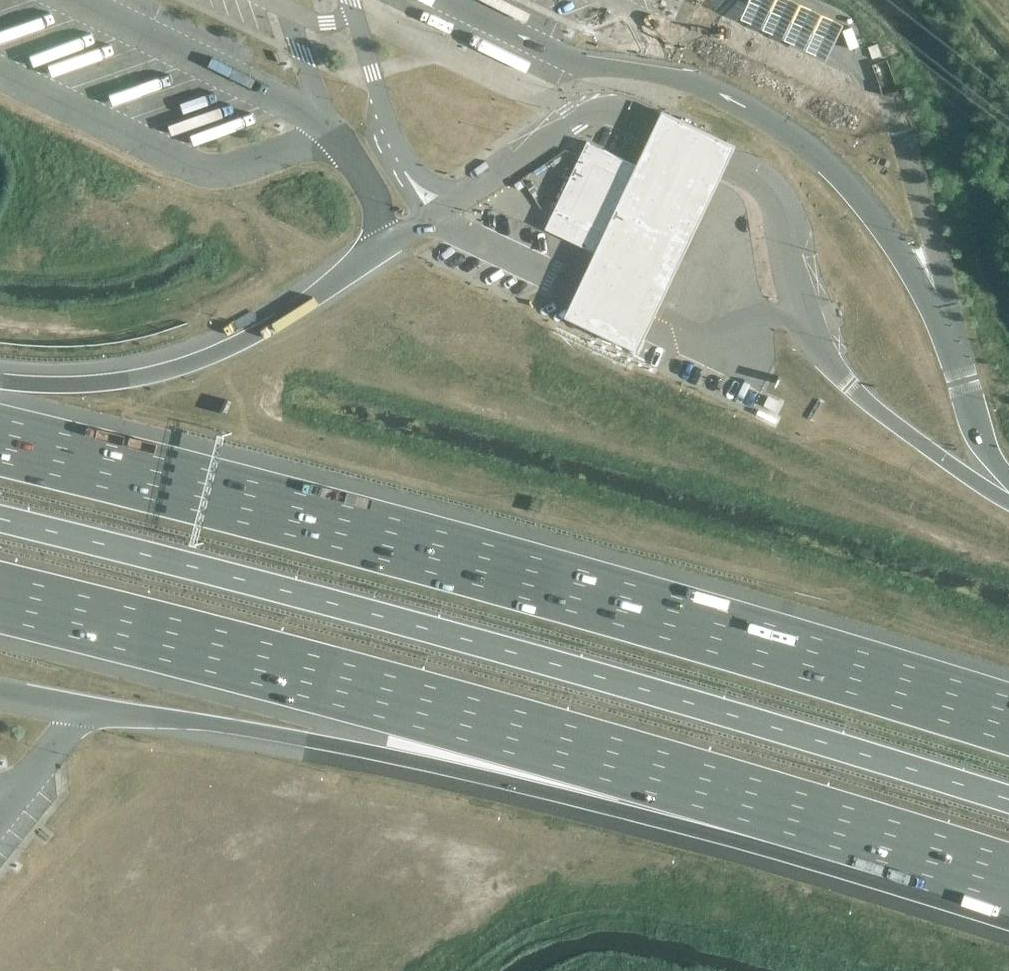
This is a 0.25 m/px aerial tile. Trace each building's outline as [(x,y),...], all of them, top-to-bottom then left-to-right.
[(739,22),(826,64),(838,38),(844,27),(788,0),(750,0),(739,22)] [(736,149),(665,115),(568,319),(640,353),(736,149)] [(636,166),(584,141),(543,227),(596,253),(605,235),(606,235),(607,233),(606,232),(637,168),(638,168),(639,166),(637,165),(636,166)] [(529,174),(518,181),(531,202),(543,194),(529,174)]
